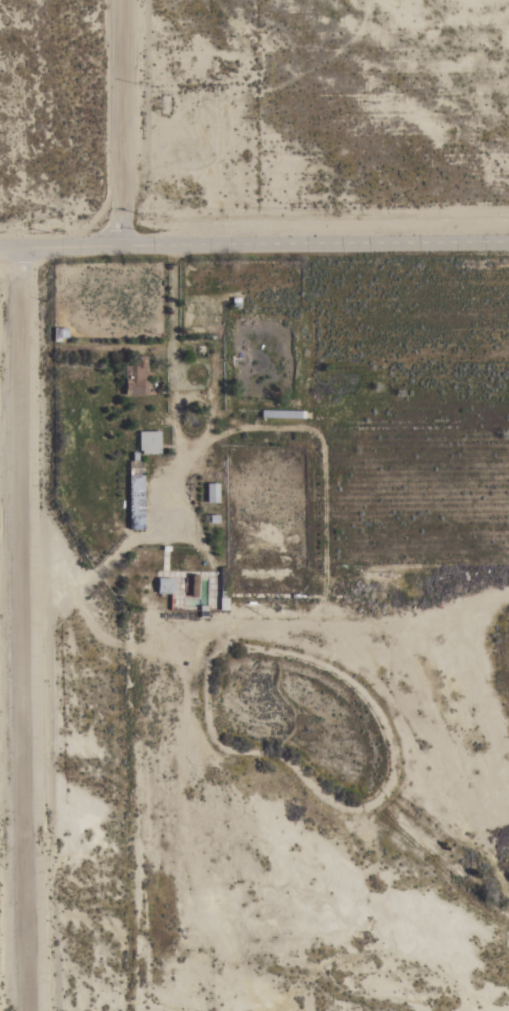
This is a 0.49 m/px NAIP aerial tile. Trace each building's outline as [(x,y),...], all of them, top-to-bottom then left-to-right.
[(68,328),(68,337),(61,337),(61,341),(53,341),(53,327),(68,328)] [(125,395),(125,389),(122,389),(122,385),(125,386),(125,380),(124,380),(125,365),(134,365),(135,356),(147,356),(146,379),(147,379),(147,395),(142,395),(142,396),(125,395)] [(305,411),(305,418),(261,418),(261,410),(305,411)] [(161,412),(160,426),(146,426),(146,417),(150,417),(150,412),(161,412)] [(139,431),(160,431),(160,453),(142,454),(142,450),(139,450),(139,431)] [(143,461),(143,475),(129,475),(129,461),(143,461)] [(143,475),(144,519),(144,529),(129,529),(129,475),(143,475)] [(207,483),(218,483),(219,503),(207,503),(207,483)] [(220,597),(220,567),(227,567),(227,597),(228,597),(228,610),(220,610),(220,597)] [(157,593),(158,578),(172,578),(172,594),(157,593)] [(478,700),(476,706),(456,698),(459,692),(478,700)] [(478,711),(476,715),(452,705),(454,700),(478,711)]
